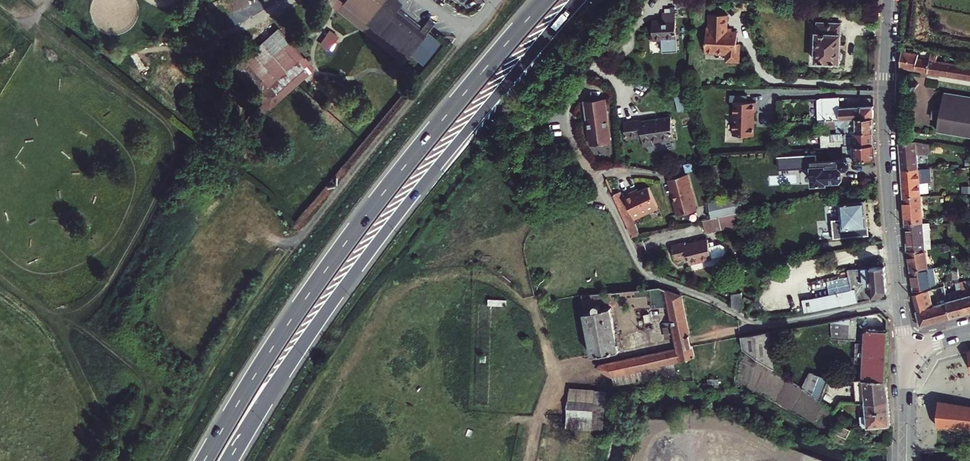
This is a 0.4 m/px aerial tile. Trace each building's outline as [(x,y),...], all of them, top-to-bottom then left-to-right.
[(232,15),(252,16),(252,0),(233,0),(232,15)] [(339,10),(404,64),(412,55),(424,65),(440,44),(427,34),(431,28),(424,23),(420,27),(398,10),(403,4),(398,0),(347,0),(339,10)] [(727,13),(711,13),(711,26),(709,26),(707,26),(706,51),(717,51),(717,52),(728,52),(728,58),(739,59),(739,41),(736,41),(736,34),(737,34),(738,30),(732,30),(732,27),(727,27),(727,13)] [(424,23),(431,28),(435,23),(428,18),(424,23)] [(677,51),(675,19),(662,20),(652,21),(653,40),(661,39),(662,52),(677,51)] [(841,24),(817,23),(816,62),(839,63),(839,61),(842,58),(842,54),(840,51),(841,24)] [(337,36),(330,32),(321,44),(328,50),(337,36)] [(303,56),(291,43),(265,65),(277,79),(270,85),(249,61),(240,68),(264,95),(273,96),(306,68),(298,59),(303,56)] [(906,48),(901,47),(899,66),(928,72),(929,59),(917,57),(918,53),(906,51),(906,48)] [(928,72),(961,77),(963,65),(937,61),(938,52),(931,50),(929,59),(928,72)] [(314,69),(303,56),(298,59),(306,68),(273,96),(264,95),(240,68),(232,57),(227,61),(248,85),(238,94),(247,104),(250,102),(246,98),(254,91),(269,109),(314,69)] [(963,65),(961,77),(969,79),(969,62),(966,61),(967,56),(964,56),(963,61),(963,65)] [(943,93),(940,109),(938,120),(937,129),(969,134),(969,97),(943,93)] [(758,94),(736,94),(735,128),(758,128),(758,94)] [(823,120),(824,120),(874,118),(873,106),(839,108),(839,97),(822,98),(823,120)] [(604,99),(583,101),(591,145),(611,142),(604,99)] [(931,118),(938,120),(940,109),(932,109),(931,118)] [(642,121),(642,119),(624,122),(626,135),(627,139),(642,137),(643,146),(653,144),(653,142),(674,139),(671,117),(642,121)] [(839,129),(839,133),(874,131),(874,118),(824,120),(825,129),(839,129)] [(844,141),(844,145),(875,143),(874,131),(839,133),(831,134),(831,141),(844,141)] [(717,141),(709,142),(709,152),(717,152),(717,141)] [(918,169),(917,161),(915,142),(902,143),(898,143),(901,170),(918,169)] [(875,143),(844,145),(843,145),(844,151),(824,152),(824,155),(824,160),(843,159),(849,159),(875,157),(875,153),(875,143)] [(933,144),(921,143),(921,150),(932,151),(933,144)] [(843,159),(824,160),(811,161),(793,162),(793,167),(793,168),(796,170),(808,170),(811,167),(812,167),(813,184),(826,183),(826,181),(840,180),(842,177),(841,170),(843,168),(847,168),(850,164),(850,160),(849,159),(843,159)] [(920,192),(918,178),(918,169),(901,170),(903,197),(920,195),(920,192)] [(687,175),(670,180),(679,216),(697,211),(687,175)] [(634,192),(626,195),(635,218),(658,208),(649,188),(635,194),(634,192)] [(614,194),(633,237),(641,234),(622,191),(614,194)] [(922,223),(921,209),(920,196),(920,195),(903,197),(905,224),(922,223)] [(740,196),(708,202),(711,218),(719,217),(743,211),(740,196)] [(866,200),(842,202),(842,205),(839,206),(840,211),(843,213),(844,221),(841,219),(833,220),(834,238),(869,235),(866,200)] [(743,211),(719,217),(721,224),(722,230),(746,225),(745,219),(743,211)] [(711,218),(703,220),(706,234),(722,230),(721,224),(719,217),(711,218)] [(922,231),(931,230),(930,226),(923,226),(922,223),(905,224),(907,251),(925,249),(922,231)] [(932,247),(931,230),(922,231),(925,249),(932,248),(932,247)] [(685,243),(672,246),(675,260),(688,257),(689,264),(712,259),(712,258),(723,256),(726,251),(725,247),(720,244),(713,246),(713,242),(708,243),(707,239),(686,244),(685,243)] [(907,251),(910,270),(928,268),(925,249),(907,251)] [(888,290),(885,267),(847,270),(848,276),(852,290),(814,298),(817,311),(827,309),(884,296),(888,290)] [(928,268),(910,270),(913,291),(931,286),(937,285),(934,267),(928,268)] [(852,290),(848,276),(812,283),(814,298),(852,290)] [(968,294),(967,287),(966,282),(960,283),(967,313),(969,312),(969,293),(968,294)] [(967,313),(960,283),(956,284),(957,293),(946,296),(947,302),(951,317),(967,313)] [(681,294),(666,289),(676,338),(690,335),(681,294)] [(912,295),(920,325),(951,317),(947,302),(932,306),(929,290),(914,294),(912,295)] [(744,305),(743,299),(743,292),(732,293),(733,307),(737,309),(741,311),(744,305)] [(802,301),(804,311),(804,313),(817,311),(814,298),(802,301)] [(585,313),(593,356),(619,352),(611,308),(605,309),(605,306),(600,308),(599,306),(597,305),(595,306),(594,308),(594,311),(585,313)] [(858,316),(833,321),(832,338),(855,340),(858,316)] [(864,380),(887,381),(888,330),(869,329),(866,333),(864,380)] [(740,336),(741,338),(743,349),(774,370),(770,331),(740,336)] [(676,338),(678,348),(692,345),(690,335),(676,338)] [(601,364),(599,368),(610,376),(623,373),(631,372),(634,371),(677,361),(694,358),(692,345),(678,348),(601,364)] [(803,389),(820,401),(828,378),(811,371),(803,389)] [(864,380),(854,379),(856,401),(856,403),(865,402),(889,400),(887,381),(864,380)] [(567,426),(603,428),(606,388),(569,386),(567,426)] [(865,402),(866,411),(866,416),(860,416),(860,425),(864,428),(875,427),(876,433),(888,432),(888,425),(891,425),(889,400),(865,402)] [(964,405),(938,401),(937,427),(963,429),(964,405)] [(852,429),(839,423),(834,431),(848,438),(852,429)]
